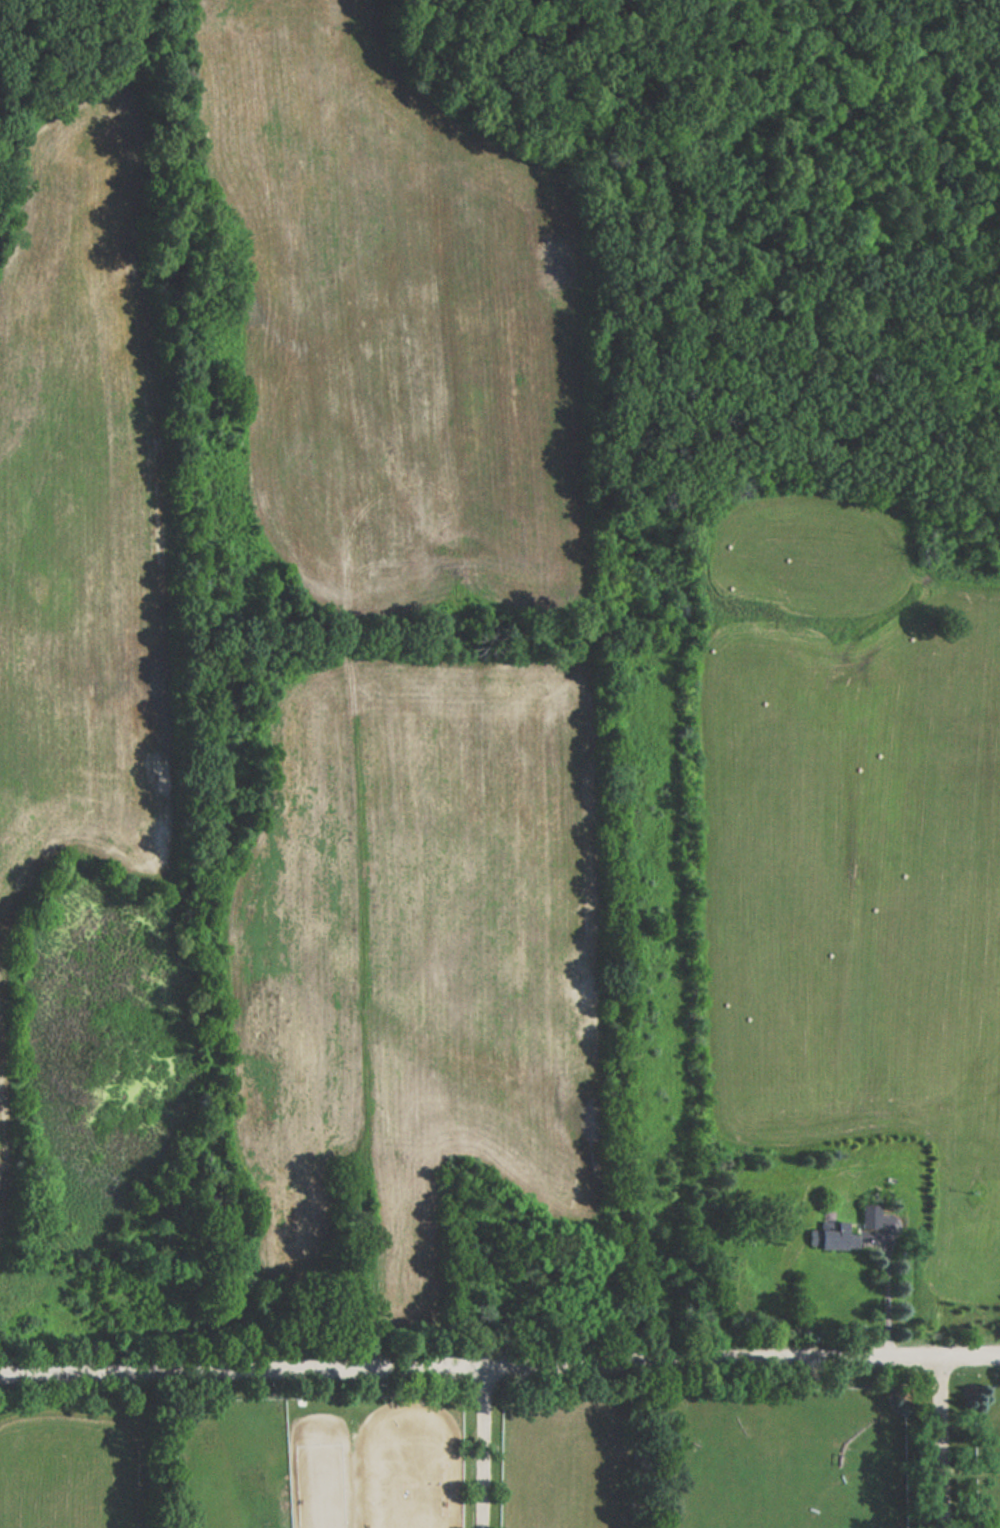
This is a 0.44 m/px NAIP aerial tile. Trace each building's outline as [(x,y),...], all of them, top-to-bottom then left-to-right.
[(879,1205),(861,1205),(861,1228),(879,1228),(879,1205)] [(857,1248),(858,1222),(819,1222),(819,1230),(808,1230),(808,1248),(857,1248)]
